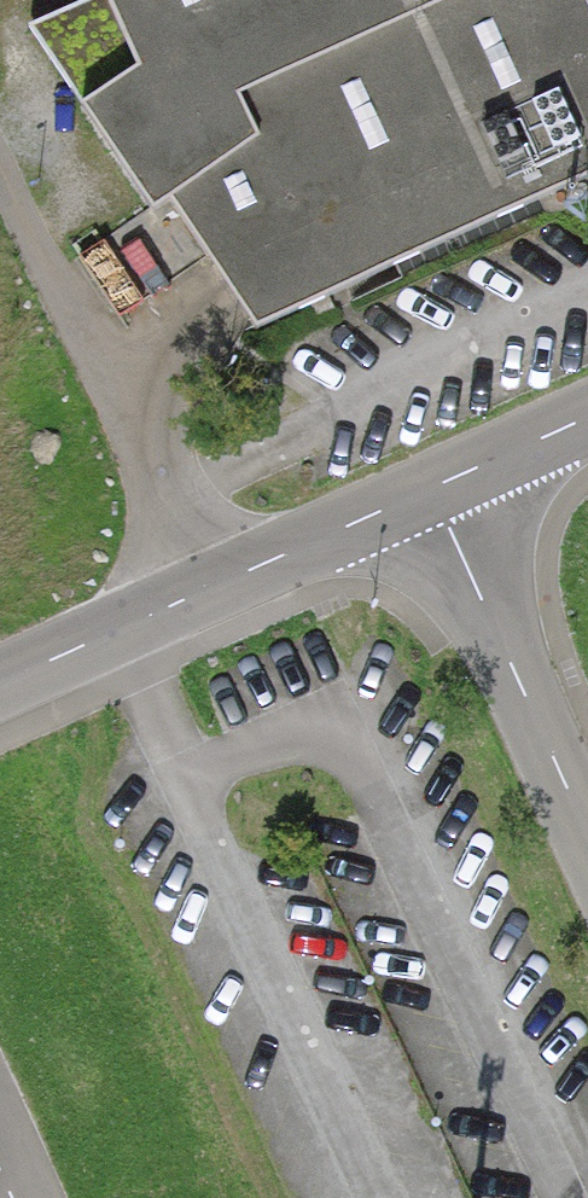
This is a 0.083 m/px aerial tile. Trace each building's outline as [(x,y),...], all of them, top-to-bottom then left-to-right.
[(258,310),(587,165),(587,0),(71,0),(32,18),(79,87),(60,103),(128,200),(163,180),(258,310)]
